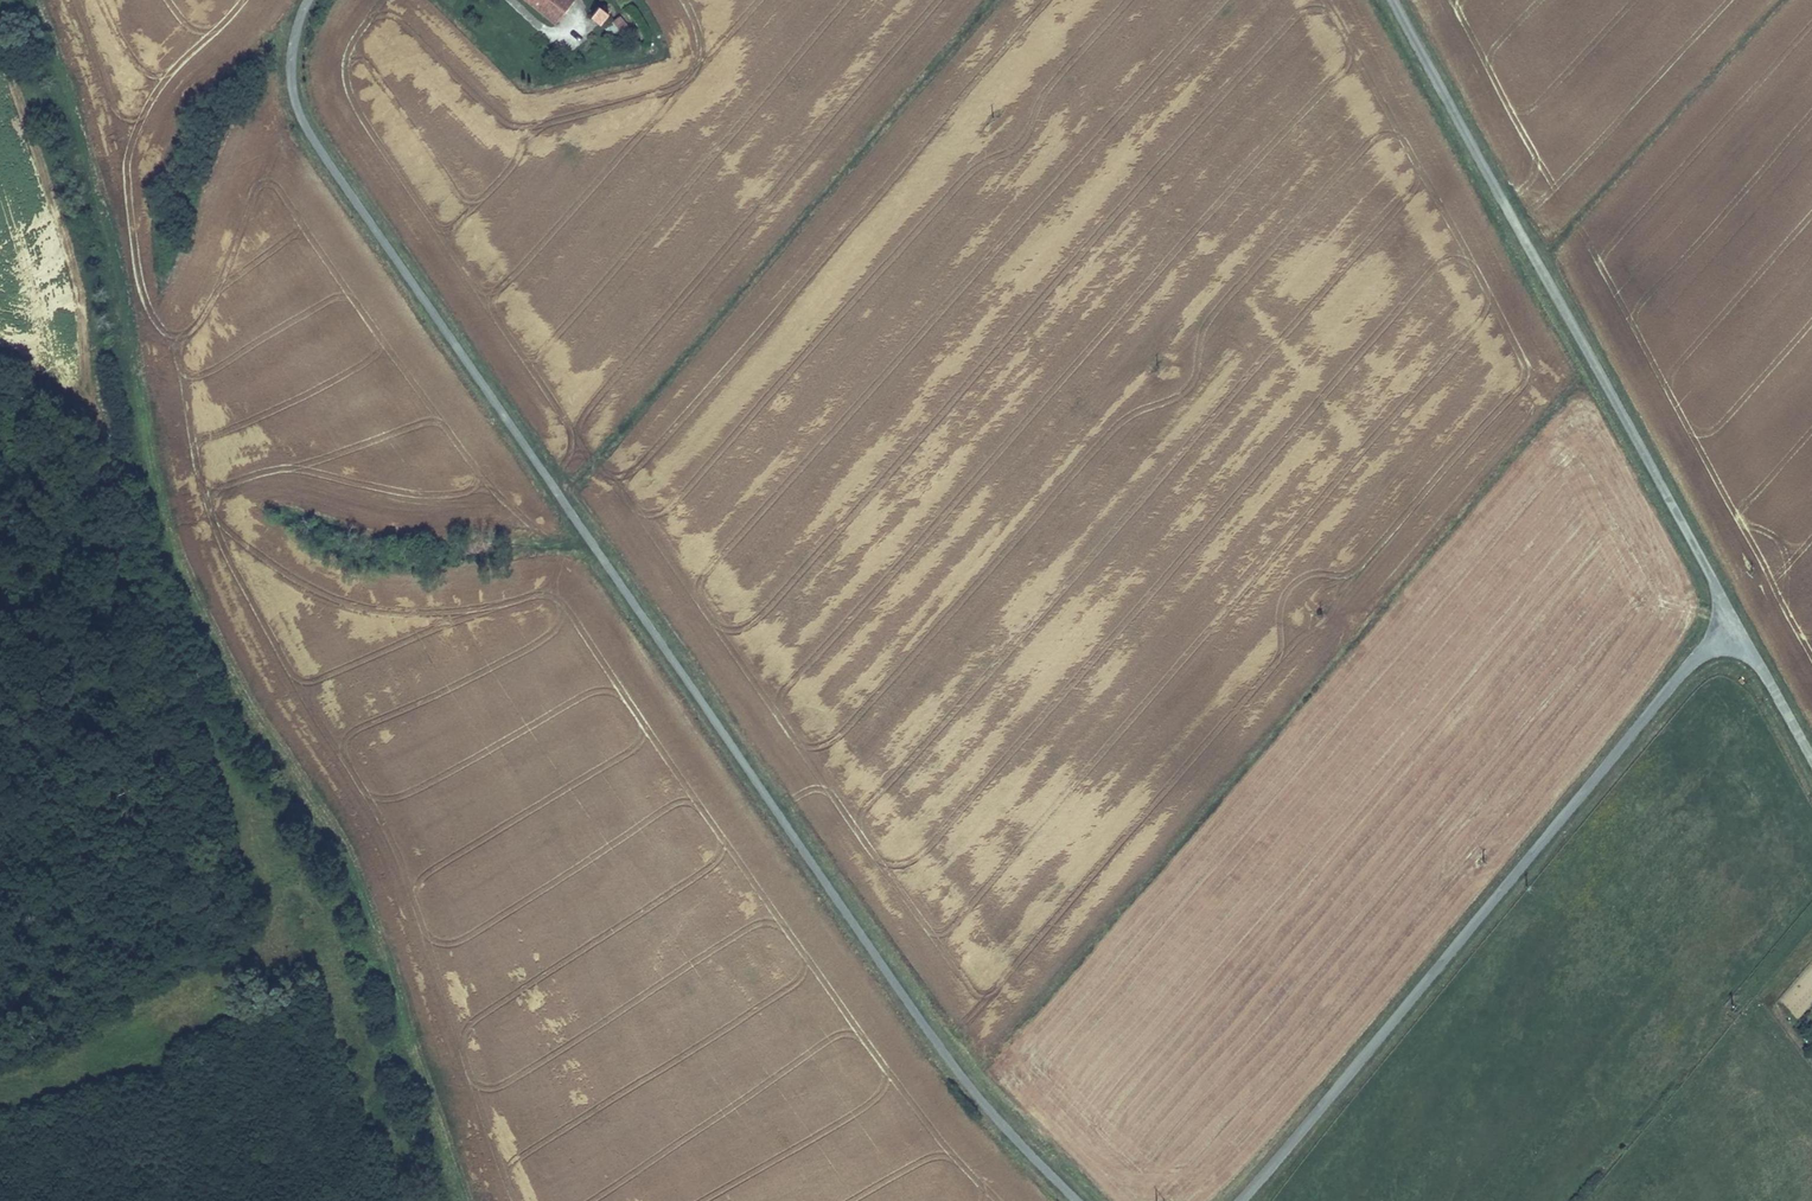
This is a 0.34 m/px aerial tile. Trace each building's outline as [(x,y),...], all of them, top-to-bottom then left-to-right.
[(563,10),(556,4),(559,0),(532,0),(558,21),(565,12),(563,10)] [(563,10),(570,0),(559,0),(556,4),(563,10)] [(600,19),(607,11),(598,4),(591,12),(600,19)] [(612,31),(623,22),(616,13),(605,23),(612,31)]
